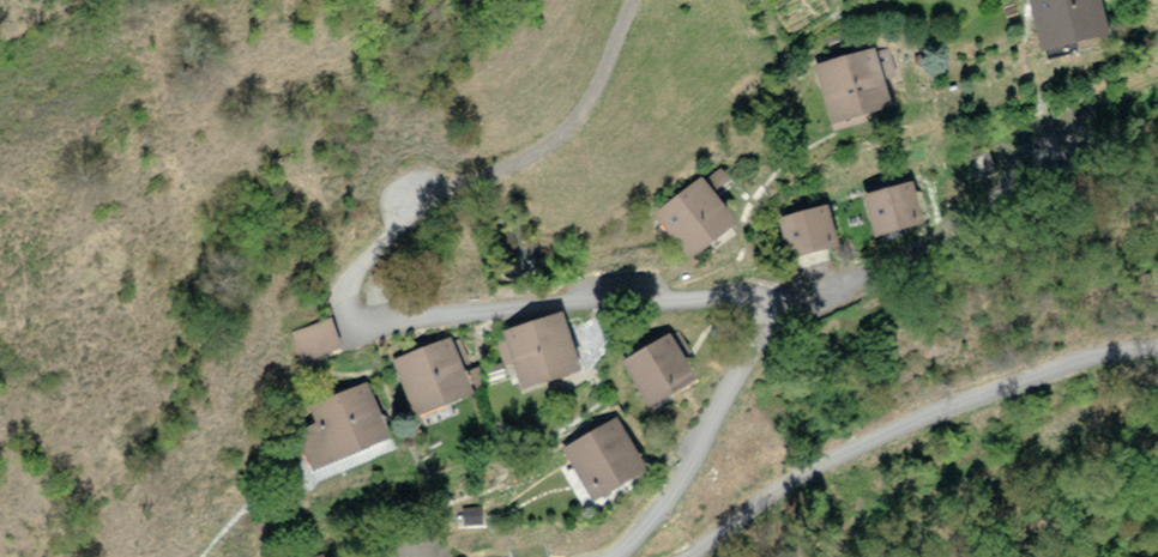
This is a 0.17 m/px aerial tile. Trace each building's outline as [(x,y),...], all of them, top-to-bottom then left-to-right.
[(1072,56),(1147,36),(1137,0),(1057,0),(1072,56)] [(910,104),(890,45),(827,67),(848,125),(910,104)] [(757,224),(713,176),(667,218),(711,266),(757,224)] [(937,182),(886,196),(896,235),(948,222),(937,182)] [(848,203),(795,220),(808,261),(861,245),(848,203)] [(576,312),(518,334),(540,391),(598,369),(576,312)] [(717,381),(685,335),(643,364),(674,410),(717,381)] [(489,397),(460,336),(405,362),(434,423),(489,397)] [(400,437),(373,380),(298,416),(324,473),(400,437)] [(670,468),(634,415),(585,449),(620,501),(670,468)]
